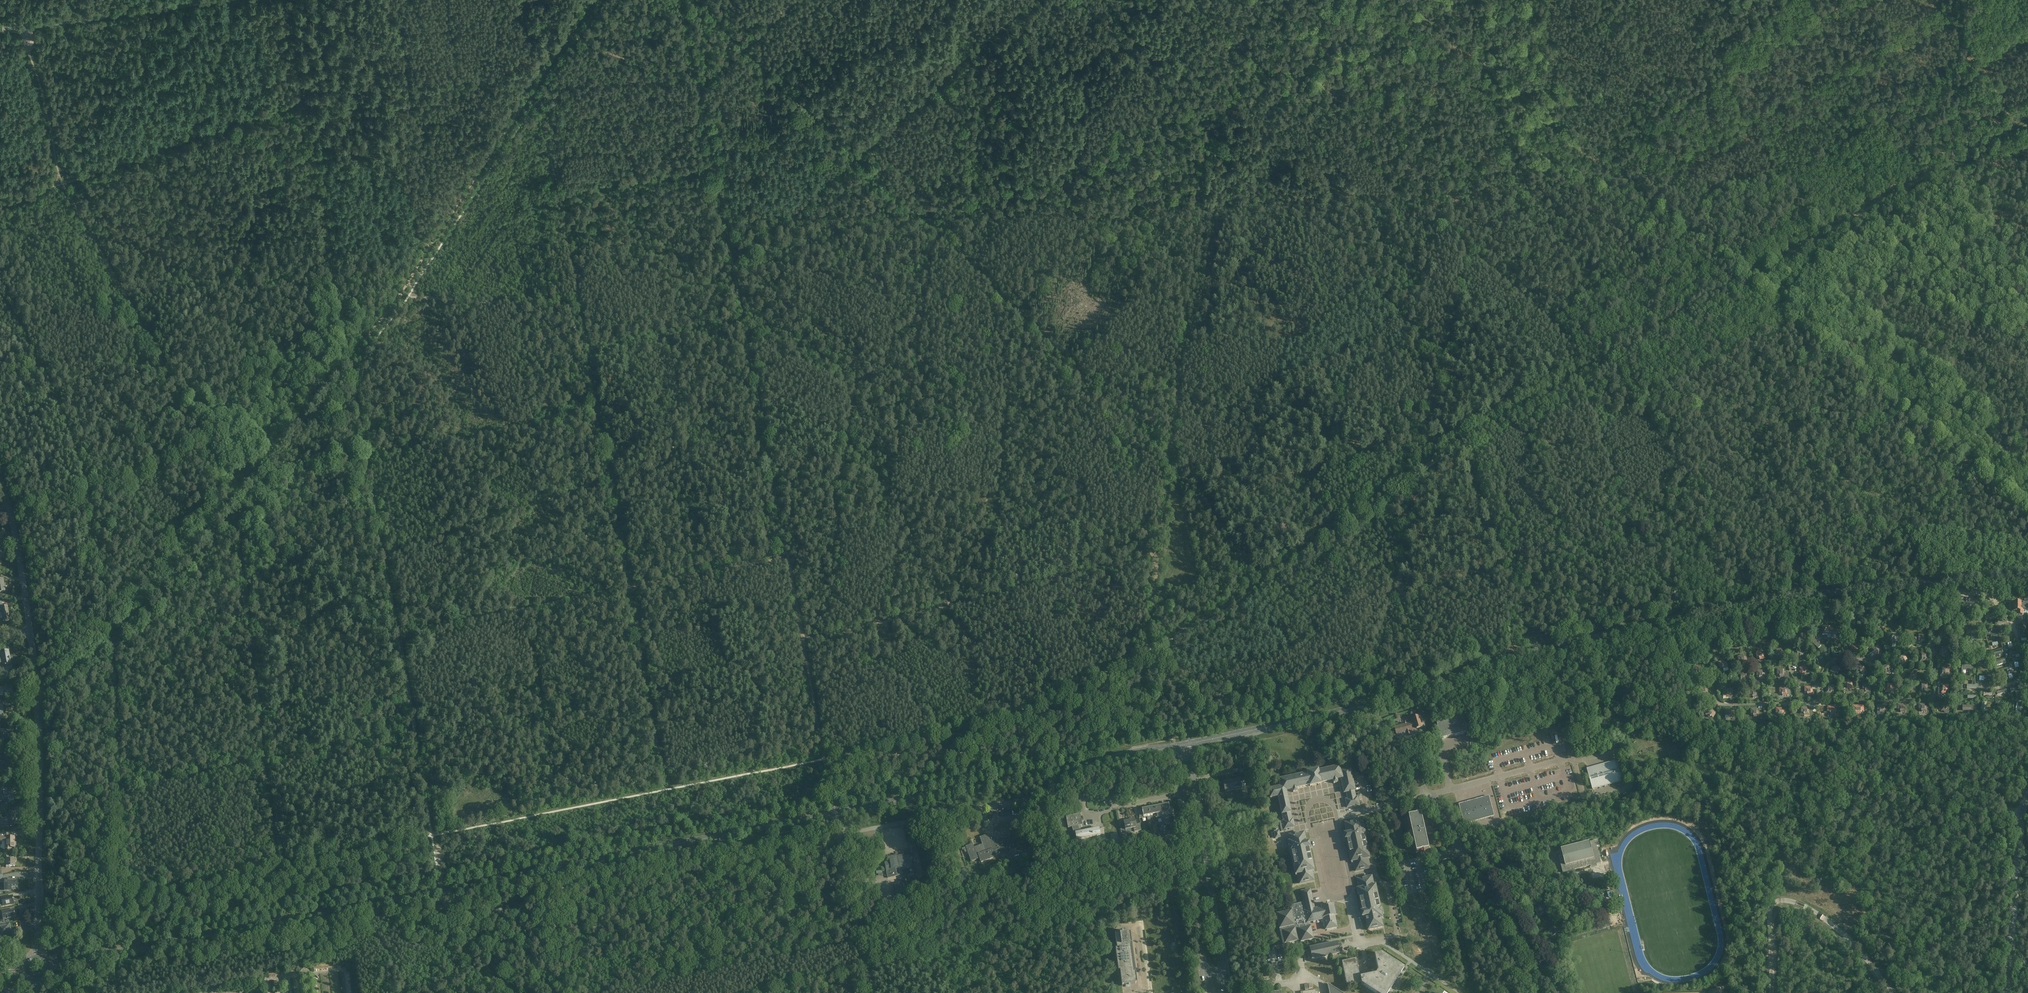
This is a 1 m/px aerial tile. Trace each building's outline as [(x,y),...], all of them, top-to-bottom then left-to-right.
[(0,602),(0,611),(2,610),(3,621),(9,620),(7,606),(2,607),(2,602),(0,602)] [(2021,602),(2012,602),(2012,607),(2014,607),(2014,611),(2017,611),(2017,615),(2022,615),(2022,609),(2021,609),(2021,608),(2023,608),(2023,609),(2027,609),(2027,602),(2023,602),(2023,604),(2021,604),(2021,602)] [(1830,626),(1821,627),(1821,635),(1831,635),(1831,639),(1839,638),(1839,630),(1830,631),(1830,626)] [(1939,633),(1938,633),(1938,638),(1941,638),(1947,638),(1947,629),(1938,629),(1939,633)] [(1891,642),(1889,643),(1892,648),(1897,646),(1895,643),(1898,642),(1895,637),(1894,634),(1890,636),(1891,639),(1890,640),(1891,642)] [(1916,637),(1912,638),(1912,643),(1916,643),(1922,643),(1922,640),(1925,640),(1925,634),(1918,635),(1918,637),(1916,637)] [(1811,636),(1808,640),(1812,644),(1813,643),(1818,648),(1821,645),(1815,640),(1816,640),(1811,636)] [(1957,646),(1957,653),(1960,653),(1960,651),(1965,651),(1965,646),(1960,646),(1960,644),(1957,644),(1957,646)] [(1856,645),(1851,645),(1851,654),(1854,653),(1859,653),(1859,648),(1860,648),(1860,646),(1859,646),(1859,645),(1856,645)] [(1872,653),(1869,655),(1872,659),(1874,657),(1879,654),(1878,652),(1880,650),(1877,645),(1872,648),(1874,651),(1872,652),(1872,653)] [(1941,650),(1939,650),(1939,655),(1942,655),(1942,656),(1943,657),(1946,657),(1949,654),(1949,652),(1948,652),(1948,646),(1941,647),(1941,650)] [(1781,649),(1775,649),(1775,655),(1778,655),(1779,657),(1784,657),(1783,651),(1781,652),(1781,649)] [(1797,652),(1794,652),(1795,658),(1800,657),(1800,655),(1803,655),(1803,649),(1796,649),(1797,652)] [(0,658),(0,663),(3,662),(3,666),(11,664),(9,650),(1,651),(2,658),(0,658)] [(1762,651),(1756,652),(1756,658),(1759,658),(1759,660),(1765,659),(1764,654),(1762,654),(1762,651)] [(1921,656),(1919,656),(1919,662),(1925,662),(1925,659),(1928,659),(1927,653),(1921,653),(1921,656)] [(1743,654),(1737,656),(1739,662),(1742,661),(1743,663),(1747,662),(1746,657),(1744,658),(1743,654)] [(1900,660),(1898,661),(1901,666),(1905,663),(1904,661),(1907,659),(1904,654),(1899,657),(1900,660)] [(1723,660),(1717,662),(1719,668),(1722,667),(1723,669),(1728,668),(1727,663),(1724,664),(1723,660)] [(1884,669),(1882,670),(1885,674),(1889,672),(1888,670),(1890,668),(1888,663),(1882,666),(1884,669)] [(1700,665),(1694,666),(1695,672),(1698,672),(1698,674),(1704,673),(1703,667),(1701,668),(1700,665)] [(1801,670),(1799,671),(1802,676),(1806,674),(1805,671),(1807,670),(1805,665),(1799,668),(1801,670)] [(1832,666),(1830,671),(1834,674),(1835,672),(1838,673),(1841,667),(1835,665),(1834,668),(1832,666)] [(1861,665),(1855,667),(1858,672),(1861,671),(1862,673),(1866,671),(1864,666),(1862,667),(1861,665)] [(1942,671),(1940,671),(1940,676),(1945,676),(1945,674),(1948,674),(1948,668),(1942,668),(1942,671)] [(1783,669),(1776,669),(1776,675),(1779,675),(1780,678),(1785,678),(1785,680),(1789,680),(1789,674),(1785,674),(1785,672),(1783,672),(1783,669)] [(1762,670),(1756,670),(1756,676),(1760,676),(1760,679),(1765,679),(1765,673),(1762,673),(1762,670)] [(1910,676),(1908,676),(1908,681),(1913,681),(1913,678),(1916,679),(1916,673),(1910,673),(1910,676)] [(1740,677),(1738,677),(1738,683),(1744,683),(1744,680),(1746,679),(1746,674),(1740,674),(1740,677)] [(1850,679),(1844,679),(1844,686),(1847,686),(1846,688),(1852,688),(1852,682),(1850,682),(1850,679)] [(1921,686),(1919,686),(1919,692),(1924,692),(1924,690),(1927,689),(1927,683),(1921,683),(1921,686)] [(1871,684),(1862,684),(1863,690),(1866,690),(1866,692),(1871,692),(1871,684)] [(0,686),(0,694),(5,694),(5,693),(13,692),(12,685),(0,686)] [(1825,688),(1825,694),(1831,694),(1831,691),(1834,691),(1834,685),(1827,685),(1828,688),(1825,688)] [(1942,688),(1940,688),(1940,693),(1945,694),(1945,691),(1948,691),(1948,685),(1942,685),(1942,688)] [(1780,687),(1779,688),(1779,694),(1782,694),(1782,696),(1788,696),(1789,696),(1788,686),(1780,687)] [(1704,687),(1698,688),(1699,694),(1702,693),(1703,695),(1708,694),(1707,689),(1705,690),(1704,687)] [(1810,687),(1804,687),(1804,693),(1807,693),(1807,695),(1813,695),(1813,689),(1810,689),(1810,687)] [(1730,689),(1723,689),(1724,695),(1727,695),(1727,697),(1732,697),(1732,692),(1730,692),(1730,689)] [(1750,690),(1749,696),(1753,696),(1753,698),(1758,697),(1758,692),(1756,692),(1756,689),(1750,690)] [(1980,707),(1980,709),(1981,709),(1981,712),(1986,712),(1986,704),(1990,704),(1990,702),(1986,702),(1986,703),(1981,702),(1981,707),(1980,707)] [(1943,706),(1940,706),(1941,711),(1944,711),(1944,712),(1944,713),(1948,712),(1949,712),(1949,709),(1949,703),(1943,703),(1943,706)] [(1998,703),(1997,712),(2006,712),(2007,703),(1998,703)] [(1903,704),(1897,704),(1897,710),(1900,710),(1900,712),(1905,712),(1905,707),(1903,707),(1903,704)] [(1918,704),(1918,710),(1921,710),(1921,712),(1927,712),(1927,707),(1924,707),(1924,704),(1918,704)] [(1864,705),(1852,705),(1852,712),(1855,711),(1855,714),(1860,714),(1860,711),(1864,711),(1864,705)] [(1883,705),(1877,705),(1877,711),(1877,714),(1878,714),(1882,714),(1883,714),(1883,713),(1885,713),(1885,708),(1883,708),(1883,705)] [(1835,706),(1827,706),(1827,712),(1830,712),(1830,715),(1835,715),(1835,709),(1835,706)] [(1800,707),(1800,713),(1804,713),(1804,716),(1809,715),(1809,710),(1807,710),(1806,707),(1800,707)] [(1775,708),(1775,714),(1778,714),(1778,716),(1784,716),(1784,711),(1781,711),(1781,708),(1775,708)] [(1708,710),(1705,715),(1709,718),(1710,716),(1713,718),(1716,713),(1711,709),(1710,712),(1708,710)] [(1731,709),(1725,710),(1725,716),(1728,715),(1728,718),(1734,718),(1733,712),(1731,712),(1731,709)] [(1750,709),(1750,715),(1753,715),(1753,717),(1759,717),(1759,711),(1756,712),(1756,709),(1750,709)] [(1424,727),(1420,716),(1411,718),(1412,722),(1407,723),(1405,724),(1395,727),(1397,735),(1394,736),(1399,743),(1416,738),(1415,733),(1422,731),(1422,728),(1424,727)] [(1470,735),(1468,726),(1467,723),(1465,724),(1463,717),(1437,723),(1441,739),(1466,733),(1467,736),(1470,735)] [(4,770),(4,771),(11,770),(10,765),(9,765),(7,755),(1,756),(0,756),(0,771),(4,770)] [(1587,769),(1593,789),(1622,781),(1617,760),(1587,769)] [(1281,787),(1268,790),(1270,798),(1278,796),(1284,821),(1281,821),(1280,821),(1279,822),(1282,831),(1286,831),(1285,829),(1294,827),(1293,819),(1292,819),(1291,817),(1289,808),(1289,807),(1289,806),(1289,805),(1287,796),(1286,794),(1286,792),(1285,790),(1286,790),(1292,789),(1293,792),(1297,791),(1296,788),(1295,786),(1307,783),(1307,786),(1310,785),(1310,786),(1312,786),(1318,784),(1320,784),(1323,783),(1324,782),(1333,780),(1333,781),(1333,783),(1334,783),(1337,783),(1336,779),(1341,778),(1344,793),(1346,792),(1347,799),(1345,799),(1346,804),(1347,807),(1359,805),(1357,797),(1356,797),(1354,790),(1355,790),(1350,768),(1340,770),(1339,768),(1340,767),(1341,767),(1340,766),(1339,767),(1322,770),(1321,771),(1320,771),(1320,770),(1319,770),(1318,770),(1317,770),(1316,769),(1316,770),(1315,770),(1315,771),(1310,772),(1309,772),(1309,771),(1308,771),(1307,772),(1307,773),(1307,774),(1303,774),(1279,780),(1281,787)] [(1223,781),(1225,792),(1241,788),(1239,778),(1223,781)] [(1382,784),(1385,799),(1392,798),(1388,782),(1382,784)] [(5,805),(5,804),(10,802),(9,800),(13,799),(13,794),(15,794),(15,790),(10,791),(11,792),(4,794),(4,793),(0,793),(0,805),(5,805)] [(1459,804),(1465,824),(1494,816),(1489,796),(1459,804)] [(1163,812),(1165,824),(1168,823),(1167,815),(1171,814),(1170,811),(1173,810),(1172,804),(1169,805),(1168,803),(1162,805),(1163,812)] [(1163,812),(1162,805),(1156,806),(1157,813),(1156,813),(1157,817),(1161,816),(1162,824),(1165,824),(1163,812)] [(1156,806),(1149,807),(1150,814),(1156,813),(1157,813),(1156,806)] [(1150,814),(1149,807),(1142,808),(1138,809),(1140,816),(1143,816),(1144,816),(1150,814)] [(9,823),(9,824),(10,824),(10,825),(14,825),(14,824),(15,824),(15,812),(9,812),(9,818),(0,818),(0,823),(9,823)] [(1100,835),(1099,829),(1099,828),(1091,829),(1081,831),(1080,827),(1083,827),(1082,824),(1082,822),(1080,816),(1080,813),(1067,816),(1066,816),(1068,828),(1069,827),(1072,827),(1072,828),(1074,833),(1075,833),(1076,840),(1095,836),(1097,836),(1097,837),(1097,839),(1100,838),(1100,836),(1100,835)] [(1430,849),(1426,834),(1426,832),(1427,832),(1426,829),(1425,829),(1422,813),(1409,816),(1417,852),(1430,849)] [(1136,824),(1136,822),(1135,822),(1134,819),(1129,820),(1130,828),(1134,828),(1134,832),(1141,830),(1140,823),(1136,824)] [(1130,828),(1129,820),(1123,821),(1124,825),(1120,826),(1121,834),(1128,833),(1129,834),(1131,833),(1130,828)] [(1368,858),(1370,858),(1365,835),(1366,835),(1365,830),(1364,830),(1363,825),(1361,826),(1360,821),(1346,824),(1348,833),(1345,834),(1346,840),(1347,839),(1352,862),(1354,861),(1356,871),(1370,868),(1368,858)] [(1,833),(1,837),(4,837),(3,837),(3,840),(6,840),(6,847),(16,847),(16,846),(17,846),(17,844),(16,843),(16,837),(7,836),(7,832),(1,833)] [(1312,871),(1314,870),(1309,848),(1310,847),(1309,842),(1306,843),(1304,833),(1289,836),(1290,841),(1288,842),(1289,846),(1288,846),(1290,852),(1291,852),(1296,874),(1297,874),(1299,883),(1314,880),(1312,871)] [(1149,835),(1142,836),(1143,842),(1144,843),(1154,841),(1153,838),(1152,838),(1152,834),(1149,835)] [(972,844),(966,847),(971,861),(978,859),(977,857),(979,856),(981,862),(993,857),(993,856),(1012,852),(1012,851),(1018,847),(1017,841),(1012,838),(1009,840),(1007,838),(995,840),(994,837),(991,838),(991,841),(990,842),(988,835),(980,838),(982,845),(973,848),(972,844)] [(1563,873),(1597,864),(1601,863),(1597,846),(1599,845),(1597,839),(1562,849),(1563,855),(1559,856),(1563,873)] [(890,861),(884,862),(886,871),(886,872),(888,878),(892,877),(903,875),(904,875),(909,874),(908,869),(913,868),(914,873),(916,872),(917,878),(923,877),(919,856),(920,849),(914,848),(913,853),(889,857),(890,861)] [(3,855),(3,859),(6,859),(6,867),(10,867),(10,866),(15,866),(15,859),(9,859),(10,856),(3,855)] [(1374,886),(1374,884),(1372,876),(1358,879),(1360,889),(1358,889),(1363,912),(1362,912),(1363,917),(1366,917),(1369,930),(1383,927),(1381,918),(1383,918),(1382,913),(1383,913),(1382,907),(1381,908),(1376,885),(1374,886)] [(5,879),(5,880),(5,883),(5,890),(12,890),(11,890),(11,887),(18,888),(18,880),(5,879)] [(905,882),(894,885),(898,904),(909,902),(905,882)] [(1329,930),(1333,929),(1333,928),(1337,927),(1334,915),(1335,915),(1338,914),(1336,904),(1333,905),(1333,904),(1328,905),(1328,904),(1325,905),(1326,906),(1321,907),(1322,907),(1315,909),(1310,889),(1301,891),(1303,902),(1290,905),(1291,909),(1276,913),(1279,928),(1281,928),(1285,943),(1300,940),(1300,942),(1314,939),(1311,926),(1309,926),(1308,923),(1308,922),(1313,921),(1313,923),(1318,922),(1317,920),(1323,919),(1325,929),(1329,929),(1329,930)] [(2,898),(2,902),(3,906),(14,904),(13,896),(2,898)] [(1535,907),(1533,908),(1536,912),(1537,914),(1538,916),(1539,915),(1541,914),(1544,912),(1546,911),(1547,910),(1546,908),(1545,907),(1544,906),(1543,905),(1542,903),(1541,903),(1540,904),(1536,907),(1535,907)] [(14,909),(2,912),(4,920),(15,917),(15,913),(14,909)] [(11,936),(9,928),(11,927),(10,923),(0,924),(0,938),(11,936)] [(1122,985),(1130,984),(1137,983),(1136,972),(1134,972),(1130,944),(1132,944),(1130,932),(1126,933),(1126,930),(1121,931),(1122,934),(1115,934),(1117,949),(1115,949),(1118,971),(1120,971),(1122,985)] [(1320,958),(1328,956),(1339,954),(1338,951),(1342,950),(1340,944),(1337,945),(1336,942),(1309,948),(1310,950),(1306,951),(1308,959),(1311,958),(1312,960),(1320,958)] [(1404,968),(1381,953),(1374,955),(1377,969),(1375,970),(1373,971),(1374,974),(1360,977),(1356,959),(1342,962),(1347,985),(1361,982),(1361,984),(1375,992),(1388,992),(1404,968)]
